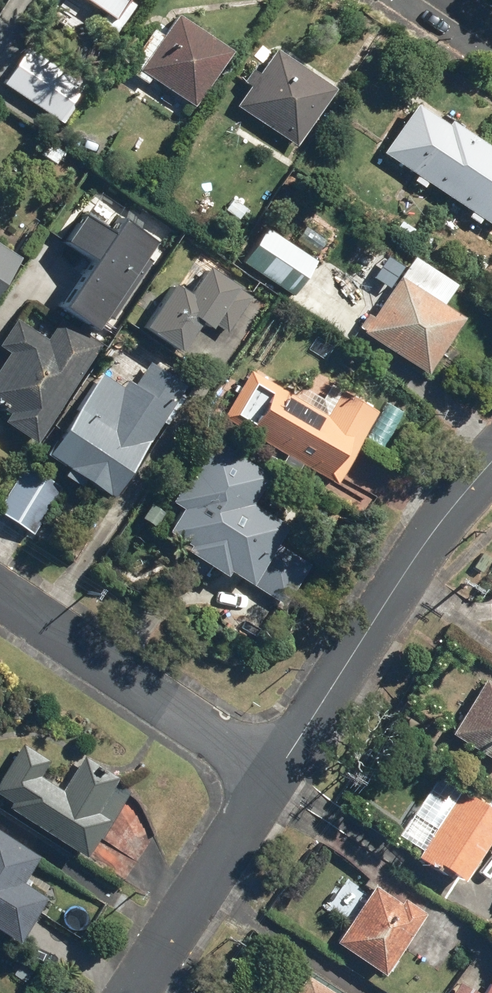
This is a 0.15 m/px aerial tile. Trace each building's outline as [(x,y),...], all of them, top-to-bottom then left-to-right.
[(133,0),(93,0),(104,7),(98,16),(120,31),(139,4),(133,0)] [(127,65),(149,82),(153,75),(193,105),(235,48),(173,2),(127,65)] [(31,42),(3,80),(64,124),(92,86),(31,42)] [(245,82),(250,86),(238,105),(298,145),(339,83),(280,43),(274,51),(269,47),(245,82)] [(450,123),(420,101),(388,146),(491,220),(491,142),(455,116),(450,123)] [(65,241),(95,262),(64,305),(99,330),(163,239),(127,215),(117,230),(87,210),(65,241)] [(320,260),(270,226),(247,260),(297,293),(320,260)] [(0,241),(0,289),(22,256),(0,241)] [(446,300),(458,282),(415,251),(360,329),(427,377),(469,317),(446,300)] [(211,263),(196,285),(178,273),(144,324),(183,350),(204,317),(227,331),(253,290),(211,263)] [(3,344),(12,349),(0,370),(0,405),(11,412),(5,422),(40,443),(102,339),(67,318),(58,334),(22,313),(3,344)] [(49,451),(70,465),(65,473),(83,484),(88,476),(118,495),(189,385),(150,361),(138,379),(107,359),(49,451)] [(381,406),(315,369),(302,393),(254,366),(225,419),(338,482),(381,406)] [(282,539),(310,494),(211,434),(172,499),(184,506),(169,532),(287,604),(314,559),(282,539)] [(67,488),(28,464),(0,506),(39,531),(67,488)] [(489,676),(453,731),(491,756),(491,678),(489,676)] [(24,743),(0,780),(0,797),(88,853),(112,815),(99,806),(121,772),(88,751),(65,787),(42,773),(50,760),(24,743)] [(414,815),(400,836),(463,878),(491,834),(491,806),(463,787),(435,829),(414,815)] [(2,925),(24,939),(51,895),(29,881),(45,855),(0,827),(0,924),(2,925)] [(430,908),(380,874),(336,939),(385,973),(430,908)] [(475,964),(457,992),(491,992),(491,975),(475,964)] [(310,970),(294,992),(344,992),(310,970)]
